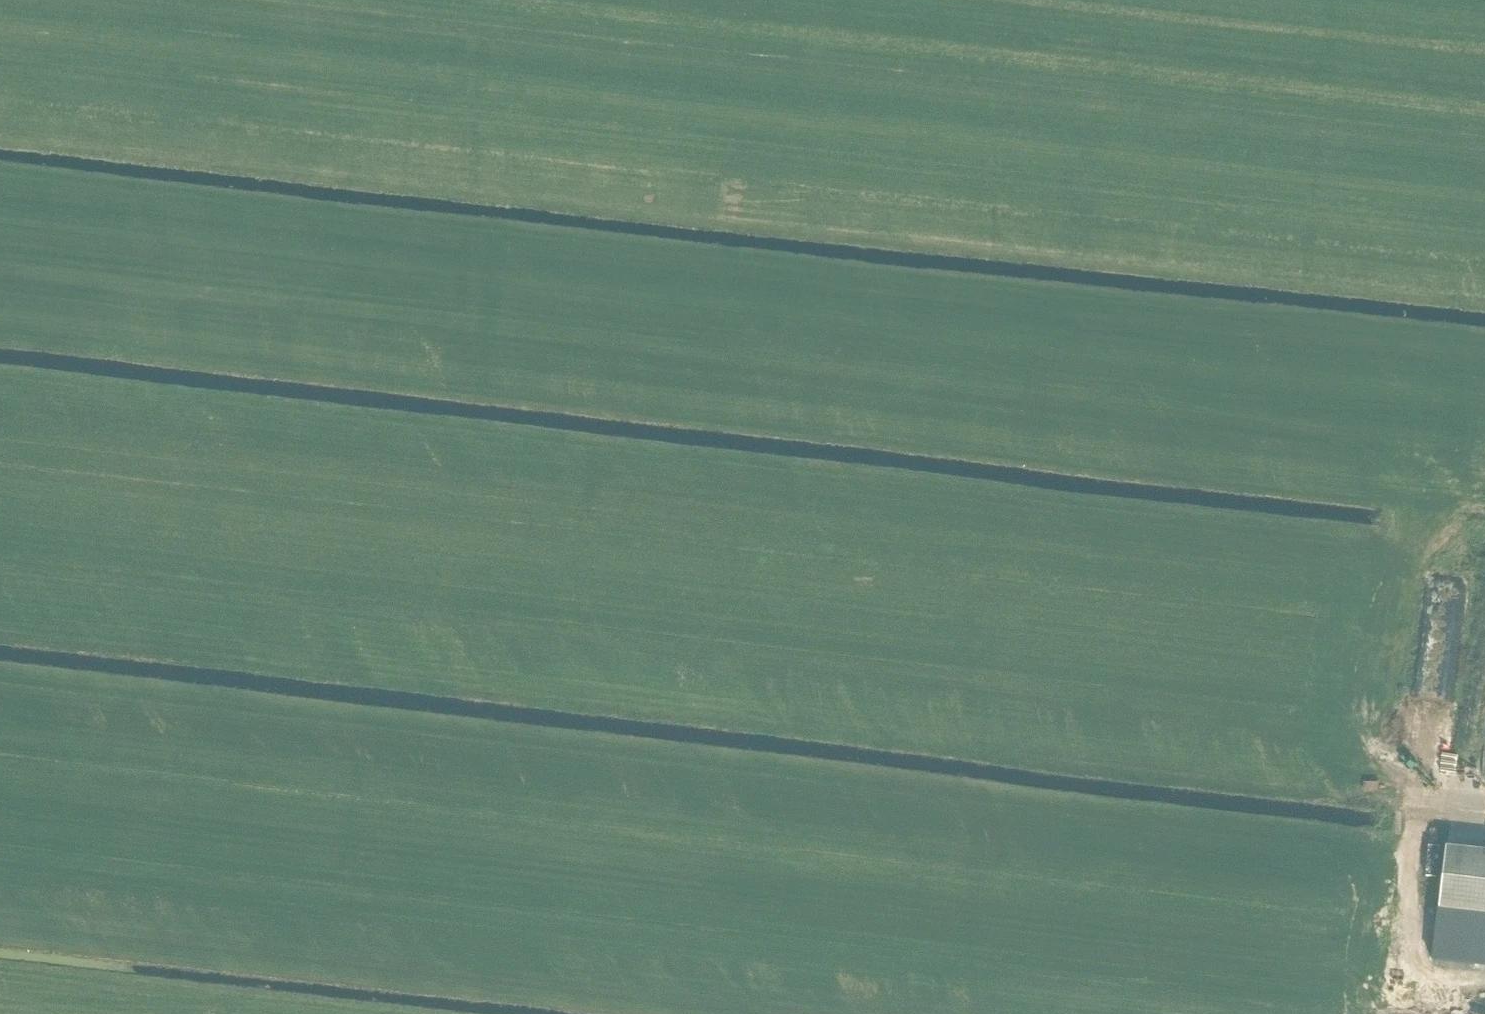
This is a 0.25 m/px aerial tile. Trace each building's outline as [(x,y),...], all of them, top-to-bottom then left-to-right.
[(1442,849),(1435,910),(1484,916),(1484,853),(1442,849)]
